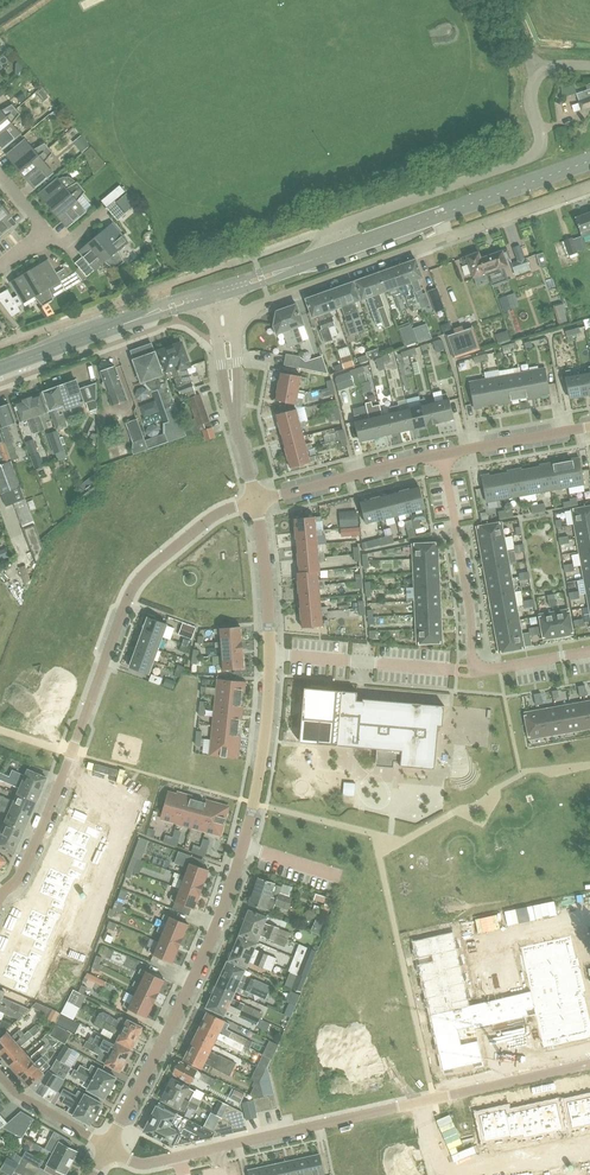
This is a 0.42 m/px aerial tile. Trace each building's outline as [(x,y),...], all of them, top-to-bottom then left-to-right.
[(585,84),(587,89),(576,93),(582,109),(589,106),(589,83),(585,84)] [(43,103),(49,97),(42,89),(35,94),(43,103)] [(17,108),(13,104),(1,110),(0,108),(0,122),(17,108)] [(21,113),(17,108),(0,122),(0,146),(2,149),(21,133),(13,123),(21,113)] [(7,154),(21,171),(49,147),(45,142),(34,149),(25,139),(7,154)] [(86,140),(78,147),(82,152),(90,145),(86,140)] [(45,162),(53,152),(49,147),(21,171),(35,188),(53,172),(45,162)] [(84,153),(89,162),(98,154),(92,147),(84,153)] [(60,178),(59,179),(58,178),(39,193),(53,210),(82,186),(77,180),(75,181),(73,178),(70,177),(68,177),(63,177),(60,178)] [(86,191),(82,186),(53,210),(67,227),(86,211),(78,201),(86,191)] [(120,186),(113,191),(119,198),(125,192),(120,186)] [(115,200),(107,207),(118,220),(126,213),(115,200)] [(10,228),(13,225),(8,220),(12,216),(3,206),(0,208),(0,236),(10,228)] [(589,234),(589,212),(575,217),(582,237),(589,234)] [(113,223),(96,237),(120,265),(125,261),(118,250),(128,242),(113,223)] [(115,269),(120,265),(96,237),(79,251),(83,256),(75,262),(87,276),(95,269),(105,261),(115,269)] [(569,255),(579,252),(573,237),(564,240),(569,255)] [(507,249),(502,250),(481,257),(486,272),(485,268),(494,265),(495,269),(507,264),(506,260),(510,258),(507,249)] [(474,277),(486,272),(481,257),(479,251),(461,257),(463,263),(468,261),(474,277)] [(536,254),(541,266),(548,263),(543,252),(536,254)] [(516,275),(531,270),(526,257),(511,262),(516,275)] [(48,259),(30,270),(49,302),(54,299),(53,297),(66,289),(48,259)] [(419,302),(421,308),(430,304),(426,292),(423,293),(418,279),(423,277),(416,259),(405,263),(419,302)] [(70,275),(75,271),(67,260),(62,264),(70,275)] [(409,305),(419,302),(405,263),(392,268),(398,286),(405,283),(409,293),(406,294),(409,305)] [(392,268),(379,272),(386,291),(387,290),(389,296),(394,294),(395,297),(401,295),(398,286),(392,268)] [(23,302),(35,296),(43,306),(49,302),(30,270),(11,282),(23,302)] [(379,272),(367,277),(378,308),(384,306),(379,293),(386,291),(379,272)] [(383,321),(382,319),(381,317),(378,308),(367,277),(356,280),(363,299),(367,297),(372,310),(377,323),(383,321)] [(354,282),(342,286),(357,327),(363,325),(360,316),(359,316),(354,302),(360,299),(354,282)] [(359,333),(357,327),(342,286),(330,290),(336,308),(343,306),(347,319),(345,320),(350,335),(351,336),(359,333)] [(437,288),(429,291),(433,303),(441,300),(437,288)] [(0,294),(0,300),(6,308),(15,302),(7,290),(0,294)] [(317,294),(329,327),(335,325),(330,311),(336,308),(330,290),(317,294)] [(327,342),(333,340),(329,327),(317,294),(306,299),(312,317),(318,315),(327,342)] [(298,326),(304,325),(297,304),(295,305),(295,303),(293,302),(289,304),(288,306),(289,307),(284,308),(296,344),(303,342),(298,326)] [(563,302),(554,305),(561,323),(570,320),(563,302)] [(579,321),(589,318),(589,315),(587,304),(575,308),(579,321)] [(387,315),(384,306),(378,308),(381,317),(387,315)] [(289,347),(296,344),(284,308),(277,311),(274,325),(273,326),(272,330),(276,333),(277,334),(283,332),(289,347)] [(442,328),(444,333),(452,330),(449,323),(444,324),(442,328)] [(471,325),(446,333),(455,357),(479,349),(471,325)] [(579,328),(573,330),(574,336),(581,334),(579,328)] [(431,337),(428,330),(417,334),(420,341),(431,337)] [(418,340),(414,332),(403,335),(406,344),(418,340)] [(510,340),(508,334),(497,338),(499,344),(510,340)] [(436,344),(441,362),(452,359),(447,341),(436,344)] [(172,345),(177,359),(175,359),(187,392),(186,392),(188,398),(197,395),(187,367),(190,365),(182,342),(172,345)] [(152,343),(131,351),(134,359),(141,381),(144,380),(145,383),(152,391),(158,389),(159,394),(164,408),(169,421),(164,422),(165,432),(168,441),(187,434),(187,435),(187,436),(188,435),(188,434),(183,422),(182,422),(181,418),(181,417),(176,403),(176,404),(169,385),(165,373),(164,373),(163,373),(156,351),(155,352),(152,343)] [(174,372),(182,394),(186,392),(187,392),(175,359),(177,359),(172,345),(159,350),(166,371),(174,368),(174,369),(175,371),(174,372)] [(346,356),(356,353),(354,347),(344,350),(346,356)] [(368,360),(381,356),(378,348),(365,352),(368,360)] [(408,351),(410,355),(411,357),(417,355),(415,348),(408,351)] [(286,353),(284,365),(298,367),(300,356),(286,353)] [(300,356),(298,367),(329,373),(322,355),(306,361),(300,356)] [(341,358),(344,368),(355,365),(351,355),(341,358)] [(360,363),(368,361),(368,360),(367,355),(358,358),(360,363)] [(382,357),(384,362),(385,364),(391,362),(389,355),(382,357)] [(119,401),(127,398),(115,365),(101,371),(107,389),(113,387),(119,401)] [(358,373),(359,375),(366,373),(363,366),(357,369),(358,373)] [(589,366),(589,372),(580,373),(584,396),(589,395),(589,366)] [(529,371),(534,398),(541,397),(541,395),(549,393),(545,368),(529,371)] [(570,399),(584,396),(580,373),(572,375),(571,369),(566,370),(567,376),(566,376),(570,399)] [(515,374),(519,399),(527,397),(528,399),(534,398),(529,371),(515,374)] [(306,382),(307,377),(301,376),(280,372),(278,386),(299,390),(300,381),(306,382)] [(500,376),(505,403),(512,402),(511,400),(519,399),(515,374),(500,376)] [(485,379),(490,404),(498,402),(498,405),(505,403),(500,376),(485,379)] [(61,414),(59,410),(65,408),(66,410),(85,403),(85,402),(77,379),(43,391),(54,422),(57,430),(68,426),(63,413),(61,414)] [(470,382),(475,409),(482,407),(482,405),(490,404),(485,379),(470,382)] [(363,394),(372,392),(370,382),(361,384),(363,394)] [(91,402),(105,397),(101,383),(86,387),(91,402)] [(290,406),(295,407),(299,390),(278,386),(275,400),(288,402),(287,407),(290,406)] [(40,393),(27,397),(39,431),(44,429),(39,414),(47,411),(40,393)] [(440,422),(453,419),(449,398),(448,398),(447,393),(442,394),(444,400),(435,402),(440,422)] [(195,418),(198,426),(210,421),(200,394),(197,395),(188,398),(195,418)] [(34,433),(39,431),(27,397),(13,402),(20,421),(28,418),(34,433)] [(425,398),(421,399),(427,425),(440,422),(435,402),(426,404),(425,398)] [(417,406),(409,408),(414,428),(427,425),(421,399),(416,400),(417,406)] [(13,442),(14,441),(8,424),(15,422),(8,404),(0,407),(0,426),(4,438),(6,444),(12,460),(18,458),(13,442)] [(394,406),(400,432),(414,428),(409,408),(400,410),(399,405),(394,406)] [(382,414),(387,435),(400,432),(394,406),(390,407),(391,412),(382,414)] [(296,408),(295,407),(287,407),(288,411),(276,414),(280,428),(300,422),(296,408)] [(372,411),(368,412),(369,418),(374,438),(387,435),(382,414),(374,416),(372,411)] [(339,412),(335,413),(332,414),(334,421),(341,419),(339,412)] [(359,414),(355,415),(356,421),(361,441),(374,438),(369,418),(361,420),(359,414)] [(126,422),(133,442),(133,449),(132,449),(134,454),(148,448),(144,438),(137,418),(126,422)] [(183,422),(188,434),(200,432),(198,426),(195,418),(183,422)] [(306,421),(300,422),(280,428),(283,441),(303,435),(301,427),(307,425),(306,421)] [(207,440),(215,437),(212,426),(203,429),(207,440)] [(343,429),(336,431),(338,440),(341,439),(345,438),(343,429)] [(57,431),(46,434),(53,454),(64,450),(57,431)] [(306,444),(303,435),(283,441),(286,454),(307,448),(312,447),(311,442),(306,444)] [(26,441),(31,456),(39,453),(34,438),(26,441)] [(309,457),(307,448),(286,454),(290,467),(316,460),(315,456),(309,457)] [(216,456),(207,463),(221,480),(230,473),(216,456)] [(563,462),(568,487),(584,484),(580,457),(572,459),(573,461),(563,462)] [(0,464),(0,490),(6,506),(14,503),(37,564),(43,547),(28,503),(12,460),(0,464)] [(553,462),(547,463),(551,490),(568,487),(563,462),(554,464),(553,462)] [(207,463),(199,470),(212,486),(221,480),(207,463)] [(531,468),(535,493),(551,490),(547,463),(540,464),(540,467),(531,468)] [(45,481),(52,478),(48,466),(41,468),(45,481)] [(521,468),(514,469),(519,496),(535,493),(531,468),(521,470),(521,468)] [(499,474),(503,499),(519,496),(514,469),(508,470),(508,472),(499,474)] [(199,470),(191,476),(204,493),(212,486),(199,470)] [(503,499),(499,474),(489,476),(489,474),(482,475),(486,502),(503,499)] [(191,476),(182,483),(196,500),(204,493),(191,476)] [(97,481),(81,491),(84,504),(98,493),(97,481)] [(182,483),(174,490),(187,506),(196,500),(182,483)] [(404,490),(410,512),(425,508),(419,486),(404,490)] [(174,490),(165,497),(178,513),(187,506),(174,490)] [(404,490),(390,494),(396,516),(410,512),(404,490)] [(390,494),(375,497),(381,520),(396,516),(390,494)] [(381,520),(375,497),(360,501),(366,524),(381,520)] [(570,501),(571,505),(578,504),(577,497),(570,498),(570,501)] [(545,503),(538,504),(539,511),(546,510),(545,503)] [(538,504),(531,505),(532,513),(539,511),(538,504)] [(575,523),(589,520),(589,506),(572,509),(575,523)] [(505,510),(498,511),(500,518),(507,517),(506,511),(505,510)] [(321,521),(321,516),(294,518),(295,532),(316,530),(316,521),(321,521)] [(575,523),(577,537),(589,534),(589,520),(575,523)] [(413,523),(415,530),(422,528),(420,521),(413,523)] [(502,537),(500,524),(479,528),(481,541),(502,537)] [(360,527),(350,528),(351,536),(360,536),(360,527)] [(322,530),(316,530),(295,532),(297,546),(318,544),(317,535),(323,534),(322,530)] [(407,531),(409,538),(416,537),(415,530),(407,531)] [(577,537),(580,550),(589,549),(589,534),(577,537)] [(393,535),(386,537),(387,544),(395,542),(393,535)] [(380,546),(387,544),(386,537),(378,539),(380,546)] [(505,551),(502,537),(481,541),(483,555),(505,551)] [(319,553),(318,544),(297,546),(298,559),(325,557),(324,552),(319,553)] [(436,544),(415,545),(415,559),(437,558),(436,544)] [(580,550),(582,564),(583,564),(589,563),(589,549),(580,550)] [(507,564),(505,551),(483,555),(486,568),(507,564)] [(325,561),(325,557),(298,559),(299,572),(318,570),(320,570),(320,562),(325,561)] [(415,559),(416,572),(437,571),(437,558),(415,559)] [(510,578),(507,564),(486,568),(488,582),(510,578)] [(318,570),(299,572),(297,572),(298,586),(325,584),(324,579),(319,580),(318,570)] [(416,572),(416,586),(438,585),(437,571),(416,572)] [(512,591),(510,578),(488,582),(491,595),(512,591)] [(325,589),(325,584),(298,586),(299,600),(320,598),(320,589),(325,589)] [(416,586),(417,600),(439,599),(438,585),(416,586)] [(514,605),(512,591),(491,595),(493,609),(514,605)] [(299,600),(301,613),(322,611),(327,611),(327,606),(321,607),(320,598),(299,600)] [(417,600),(418,613),(439,612),(439,599),(417,600)] [(517,618),(514,605),(493,609),(496,622),(517,618)] [(302,627),(329,624),(328,620),(323,620),(322,611),(301,613),(302,627)] [(555,613),(558,635),(571,632),(568,611),(555,613)] [(418,613),(418,627),(440,626),(439,612),(418,613)] [(558,635),(555,613),(541,615),(545,637),(558,635)] [(143,629),(163,636),(167,624),(148,617),(143,629)] [(519,632),(517,618),(496,622),(498,636),(519,632)] [(242,640),(241,626),(220,628),(214,629),(215,633),(220,633),(221,642),(242,640)] [(440,640),(440,626),(418,627),(419,641),(440,640)] [(163,636),(143,629),(139,642),(158,649),(163,636)] [(522,645),(519,632),(498,636),(501,649),(522,645)] [(182,644),(188,646),(190,640),(184,637),(182,644)] [(243,654),(242,640),(221,642),(215,642),(216,647),(221,646),(222,655),(243,654)] [(134,654),(153,661),(158,649),(139,642),(134,654)] [(188,646),(182,644),(179,650),(186,653),(188,646)] [(153,661),(134,654),(130,666),(149,673),(153,661)] [(244,668),(243,654),(222,655),(223,664),(217,665),(217,669),(223,669),(244,668)] [(39,670),(36,677),(43,680),(38,692),(60,700),(65,687),(50,681),(52,674),(39,670)] [(245,689),(245,682),(218,679),(216,695),(242,697),(243,689),(245,689)] [(175,688),(189,692),(191,684),(176,681),(175,688)] [(304,687),(300,742),(353,746),(353,743),(359,744),(359,747),(377,749),(376,760),(401,762),(400,766),(435,769),(438,726),(443,726),(444,705),(381,700),(381,702),(357,700),(358,692),(304,687)] [(27,702),(24,710),(38,715),(40,708),(55,713),(60,700),(38,692),(34,705),(27,702)] [(148,710),(153,704),(139,694),(135,700),(148,710)] [(241,705),(242,697),(216,695),(215,710),(242,712),(243,706),(241,705)] [(585,704),(571,706),(575,728),(589,726),(585,704)] [(571,706),(556,709),(560,731),(575,728),(571,706)] [(556,709),(542,712),(546,734),(560,731),(556,709)] [(242,719),(242,712),(215,710),(213,725),(239,727),(239,719),(242,719)] [(532,736),(546,734),(542,712),(528,714),(532,736)] [(238,735),(239,727),(213,725),(212,739),(239,742),(240,736),(238,735)] [(238,749),(239,742),(212,739),(210,755),(235,757),(236,749),(238,749)] [(26,774),(12,769),(10,775),(42,789),(47,777),(28,769),(26,774)] [(2,778),(2,779),(20,787),(18,793),(36,801),(42,789),(10,775),(4,773),(0,771),(0,772),(0,777),(2,778)] [(95,775),(90,802),(105,805),(110,778),(95,775)] [(356,783),(345,782),(344,795),(355,796),(356,783)] [(30,815),(36,801),(18,793),(15,801),(0,794),(0,801),(30,815)] [(177,823),(184,795),(178,793),(177,795),(169,793),(162,819),(177,823)] [(191,827),(198,801),(190,799),(191,796),(184,795),(177,823),(191,827)] [(25,828),(30,815),(0,801),(0,809),(9,813),(6,820),(25,828)] [(206,830),(213,803),(207,801),(206,803),(198,801),(191,827),(206,830)] [(219,805),(213,803),(206,830),(220,834),(227,809),(219,807),(219,805)] [(19,840),(25,828),(6,820),(3,826),(0,825),(0,832),(19,840)] [(68,825),(62,839),(83,847),(88,835),(89,834),(85,832),(68,825)] [(87,826),(85,832),(89,834),(88,835),(98,839),(101,831),(87,826)] [(19,840),(0,832),(0,847),(14,853),(19,840)] [(111,843),(114,837),(106,834),(104,839),(111,843)] [(163,841),(170,844),(172,836),(166,834),(163,841)] [(62,839),(57,852),(74,859),(78,860),(78,859),(83,847),(62,839)] [(202,845),(194,842),(192,849),(200,852),(201,847),(202,845)] [(74,859),(71,865),(84,871),(88,863),(78,859),(78,860),(74,859)] [(205,883),(209,870),(184,861),(182,865),(188,867),(185,875),(205,883)] [(49,867),(43,880),(65,889),(70,876),(70,875),(66,874),(49,867)] [(69,867),(66,874),(70,875),(70,876),(79,880),(82,873),(69,867)] [(205,883),(185,875),(179,873),(178,878),(183,880),(180,888),(200,895),(205,883)] [(274,883),(258,877),(254,890),(291,902),(293,896),(280,892),(282,886),(274,883)] [(43,880),(38,893),(55,900),(59,902),(59,901),(65,889),(43,880)] [(116,889),(107,886),(103,897),(112,900),(116,889)] [(200,895),(180,888),(177,896),(172,895),(170,899),(175,901),(195,909),(200,895)] [(272,911),(274,904),(289,908),(291,902),(254,890),(250,904),(265,909),(265,908),(272,911)] [(320,900),(331,903),(333,896),(321,894),(320,900)] [(124,901),(118,898),(114,907),(117,908),(121,910),(124,901)] [(55,900),(52,907),(66,912),(69,905),(59,901),(59,902),(55,900)] [(586,923),(583,906),(582,905),(582,904),(581,904),(580,903),(579,903),(578,903),(568,905),(568,906),(572,926),(586,923)] [(100,904),(94,920),(105,924),(110,908),(100,904)] [(49,908),(46,915),(53,917),(52,918),(59,921),(62,914),(49,908)] [(32,909),(26,922),(47,931),(52,918),(53,917),(46,915),(32,909)] [(291,932),(279,927),(279,928),(264,923),(267,917),(249,910),(245,922),(287,937),(287,938),(289,939),(291,932)] [(184,937),(189,924),(164,914),(162,918),(168,920),(164,928),(184,937)] [(110,918),(108,925),(114,928),(117,921),(110,918)] [(496,918),(495,918),(479,921),(479,925),(481,935),(498,932),(502,931),(500,921),(500,920),(499,919),(498,918),(497,918),(496,918)] [(26,922),(21,935),(35,941),(42,944),(42,943),(47,931),(26,922)] [(284,946),(287,938),(287,937),(245,922),(240,934),(257,941),(260,935),(274,940),(274,941),(284,946)] [(85,933),(90,936),(98,939),(102,931),(88,926),(85,933)] [(184,937),(164,928),(159,926),(157,930),(162,933),(159,941),(178,949),(184,937)] [(439,1067),(479,1058),(471,1024),(531,1010),(539,1044),(589,1032),(589,1020),(582,987),(585,986),(577,952),(574,952),(569,930),(516,942),(526,987),(466,1001),(449,927),(409,936),(439,1067)] [(108,933),(105,940),(111,942),(114,936),(108,933)] [(276,957),(269,954),(269,955),(254,949),(257,943),(239,936),(235,948),(273,964),(276,957)] [(35,941),(33,948),(46,953),(49,946),(42,943),(42,944),(35,941)] [(178,949),(159,941),(155,949),(150,947),(148,951),(173,962),(178,949)] [(308,946),(302,960),(312,964),(317,950),(308,946)] [(271,970),(273,964),(235,948),(231,959),(247,966),(249,961),(264,967),(271,970)] [(13,950),(8,963),(29,972),(34,960),(34,959),(28,956),(13,950)] [(30,950),(28,956),(34,959),(34,960),(40,963),(44,955),(30,950)] [(302,960),(297,973),(307,977),(307,976),(312,964),(302,960)] [(99,963),(94,961),(91,968),(99,971),(102,964),(99,963)] [(228,961),(223,972),(268,993),(272,987),(243,974),(245,969),(228,961)] [(8,963),(2,977),(17,983),(24,985),(24,984),(29,972),(8,963)] [(159,992),(165,979),(146,970),(146,971),(141,968),(139,972),(144,975),(140,983),(159,992)] [(223,972),(217,984),(235,992),(238,986),(266,999),(268,993),(223,972)] [(105,982),(87,974),(85,979),(88,980),(102,987),(105,982)] [(297,974),(291,988),(299,991),(305,977),(297,974)] [(153,1004),(159,992),(140,983),(135,980),(133,985),(138,987),(134,995),(153,1004)] [(17,983),(14,989),(27,995),(30,987),(24,984),(24,985),(17,983)] [(249,1013),(252,1007),(233,998),(235,992),(217,984),(212,996),(249,1013)] [(10,1007),(12,1001),(2,997),(4,991),(0,989),(0,1003),(10,1007)] [(78,991),(74,989),(68,1000),(76,1005),(82,993),(78,991)] [(147,1017),(153,1004),(134,995),(130,1003),(125,1001),(123,1005),(147,1017)] [(260,1018),(249,1013),(212,996),(207,1007),(225,1015),(227,1010),(239,1016),(257,1024),(260,1018)] [(38,1010),(46,1015),(53,1009),(37,1002),(32,1007),(38,1010)] [(8,1013),(7,1014),(19,1019),(24,1013),(18,1011),(10,1007),(0,1003),(0,1010),(8,1013)] [(21,1005),(18,1011),(24,1013),(29,1008),(21,1005)] [(54,1009),(45,1017),(55,1022),(60,1012),(54,1009)] [(118,1020),(111,1016),(104,1012),(100,1013),(98,1016),(137,1037),(138,1034),(140,1035),(143,1029),(141,1028),(142,1026),(128,1019),(122,1017),(119,1018),(118,1020)] [(207,1012),(202,1023),(245,1044),(252,1047),(254,1042),(248,1039),(233,1031),(223,1026),(225,1021),(207,1012)] [(74,1021),(60,1014),(55,1023),(69,1030),(74,1021)] [(98,1016),(96,1020),(93,1025),(103,1030),(104,1028),(119,1036),(117,1040),(131,1048),(132,1046),(134,1047),(136,1041),(135,1041),(137,1037),(98,1016)] [(13,1024),(2,1019),(0,1024),(0,1029),(5,1031),(13,1024)] [(202,1023),(196,1035),(214,1044),(217,1037),(227,1042),(227,1043),(242,1051),(245,1044),(202,1023)] [(61,1041),(67,1030),(56,1024),(50,1035),(61,1041)] [(0,1038),(0,1052),(2,1054),(24,1034),(20,1029),(11,1036),(8,1032),(0,1038)] [(20,1046),(33,1035),(29,1030),(24,1034),(2,1054),(11,1065),(25,1052),(20,1046)] [(113,1047),(111,1045),(112,1043),(97,1035),(92,1043),(94,1044),(125,1060),(127,1057),(128,1058),(131,1052),(130,1051),(131,1050),(116,1042),(113,1047)] [(196,1035),(190,1047),(235,1070),(238,1064),(236,1063),(211,1051),(214,1044),(196,1035)] [(87,1040),(84,1045),(100,1054),(97,1059),(120,1071),(121,1069),(122,1070),(125,1065),(123,1064),(125,1060),(94,1044),(92,1043),(87,1040)] [(73,1049),(66,1044),(57,1058),(65,1063),(73,1049)] [(30,1058),(25,1052),(11,1065),(20,1076),(48,1051),(44,1046),(30,1058)] [(48,1051),(20,1076),(35,1092),(41,1082),(46,1075),(43,1072),(51,1065),(47,1060),(49,1059),(56,1051),(52,1046),(48,1051)] [(230,1076),(230,1075),(232,1076),(235,1070),(190,1047),(185,1059),(203,1067),(205,1062),(215,1067),(214,1068),(230,1076)] [(266,1047),(263,1054),(264,1054),(272,1058),(275,1051),(266,1047)] [(264,1054),(261,1062),(268,1065),(269,1064),(270,1062),(272,1058),(264,1054)] [(66,1080),(73,1067),(65,1063),(57,1058),(49,1071),(66,1080)] [(180,1061),(178,1066),(177,1065),(173,1072),(174,1073),(174,1074),(191,1082),(194,1076),(213,1086),(216,1079),(198,1070),(180,1061)] [(373,1063),(359,1066),(364,1087),(377,1084),(373,1063)] [(80,1065),(77,1070),(110,1088),(110,1087),(112,1088),(115,1083),(113,1082),(116,1077),(92,1064),(89,1069),(80,1065)] [(266,1071),(260,1081),(260,1082),(262,1090),(263,1096),(274,1094),(268,1066),(266,1071)] [(359,1066),(348,1069),(352,1089),(364,1087),(359,1066)] [(110,1088),(77,1070),(75,1069),(72,1075),(76,1077),(76,1076),(90,1084),(87,1089),(104,1098),(107,1093),(109,1094),(112,1089),(110,1088)] [(348,1069),(336,1071),(340,1092),(352,1089),(348,1069)] [(49,1071),(41,1082),(49,1087),(50,1088),(58,1076),(49,1071)] [(336,1071),(324,1074),(329,1095),(340,1092),(336,1071)] [(324,1074),(312,1077),(317,1097),(329,1095),(324,1074)] [(312,1077),(300,1079),(305,1100),(317,1097),(312,1077)] [(167,1089),(199,1106),(202,1101),(193,1096),(196,1091),(173,1079),(167,1089)] [(300,1079),(287,1082),(292,1103),(305,1100),(300,1079)] [(255,1080),(252,1085),(262,1090),(260,1082),(255,1080)] [(511,1111),(571,1098),(567,1080),(524,1089),(525,1096),(509,1100),(511,1111)] [(41,1082),(35,1092),(43,1097),(44,1096),(49,1087),(41,1082)] [(78,1090),(76,1095),(69,1091),(64,1088),(60,1094),(65,1097),(66,1096),(96,1113),(96,1112),(98,1113),(101,1109),(99,1108),(102,1102),(78,1090)] [(197,1111),(199,1106),(167,1089),(162,1100),(185,1112),(188,1106),(197,1111)] [(230,1098),(241,1103),(245,1094),(235,1089),(230,1098)] [(263,1096),(261,1097),(264,1111),(278,1107),(274,1094),(263,1096)] [(70,1106),(68,1110),(81,1118),(81,1119),(90,1124),(93,1118),(95,1119),(97,1115),(95,1114),(96,1113),(66,1096),(65,1097),(63,1101),(70,1106)] [(579,1098),(584,1119),(589,1118),(589,1096),(579,1098)] [(261,1097),(254,1098),(257,1112),(264,1111),(261,1097)] [(579,1098),(566,1101),(571,1122),(584,1119),(579,1098)] [(256,1115),(253,1101),(243,1103),(247,1118),(256,1115)] [(556,1102),(543,1105),(548,1125),(561,1123),(556,1102)] [(243,1112),(228,1104),(222,1117),(237,1126),(238,1132),(248,1129),(243,1112)] [(543,1105),(531,1107),(536,1128),(548,1125),(543,1105)] [(213,1137),(216,1133),(212,1131),(165,1106),(163,1109),(157,1106),(144,1131),(174,1146),(213,1137)] [(531,1107),(518,1110),(523,1131),(536,1128),(531,1107)] [(505,1108),(492,1111),(497,1132),(509,1129),(506,1113),(505,1108)] [(518,1110),(506,1113),(509,1129),(510,1134),(523,1131),(518,1110)] [(492,1111),(479,1114),(484,1135),(497,1132),(492,1111)] [(3,1127),(22,1137),(31,1122),(18,1114),(3,1127)] [(220,1116),(212,1131),(216,1133),(213,1137),(238,1132),(237,1126),(222,1117),(220,1116)] [(53,1152),(72,1162),(77,1151),(69,1147),(72,1141),(54,1131),(51,1137),(45,1148),(50,1151),(53,1152)] [(405,1131),(392,1134),(397,1155),(410,1152),(405,1131)] [(392,1134),(380,1137),(384,1158),(397,1155),(392,1134)] [(380,1137),(367,1140),(372,1161),(384,1158),(380,1137)] [(367,1140),(354,1143),(359,1163),(372,1161),(367,1140)] [(354,1143),(341,1145),(346,1166),(359,1163),(354,1143)] [(40,1151),(48,1155),(50,1151),(45,1148),(42,1147),(40,1151)] [(44,1160),(26,1150),(22,1157),(17,1154),(14,1160),(37,1173),(40,1166),(44,1160)] [(72,1162),(53,1152),(45,1169),(57,1174),(59,1174),(62,1171),(66,1173),(72,1162)] [(309,1174),(324,1174),(320,1154),(305,1157),(309,1174)] [(15,1171),(19,1163),(7,1157),(3,1164),(15,1171)] [(291,1160),(295,1174),(309,1174),(305,1157),(291,1160)] [(280,1174),(295,1174),(291,1160),(277,1163),(280,1174)] [(19,1163),(15,1171),(23,1174),(36,1174),(37,1173),(19,1163)] [(263,1166),(265,1174),(280,1174),(277,1163),(263,1166)] [(263,1166),(249,1169),(250,1174),(265,1174),(263,1166)]
